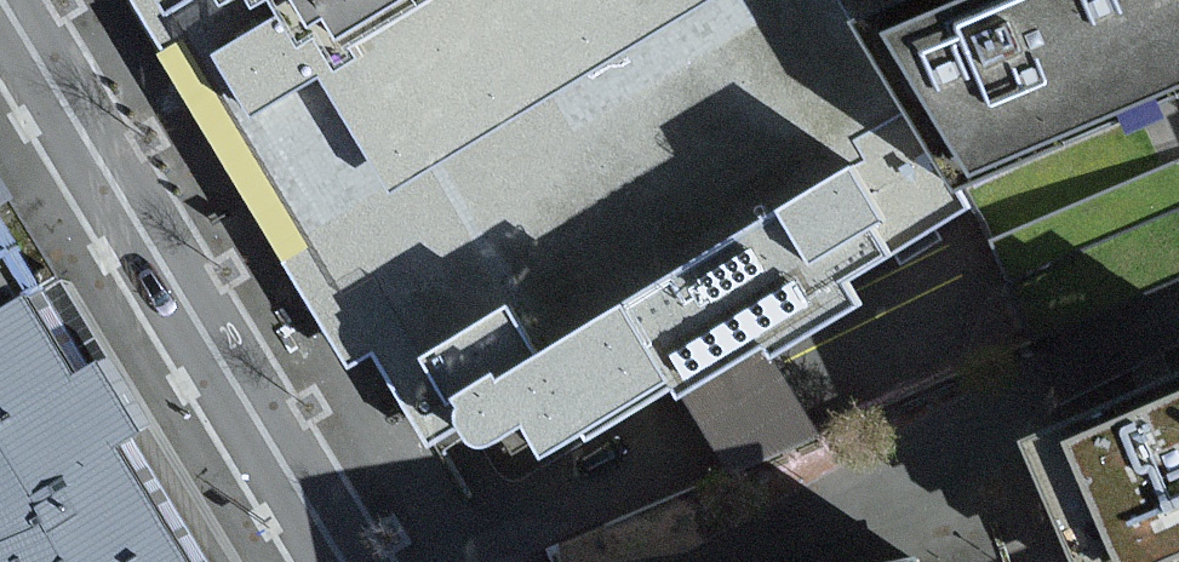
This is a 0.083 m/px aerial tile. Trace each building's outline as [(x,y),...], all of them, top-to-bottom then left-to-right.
[(850,0),(140,0),(169,49),(147,61),(165,90),(183,123),(196,115),(301,280),(353,365),(379,351),(434,443),(455,431),(475,420),(485,433),(496,436),(506,435),(524,426),(540,417),(558,447),(687,377),(694,389),(778,337),(787,348),(874,296),(861,274),(905,247),(888,218),(902,210),(862,136),(891,119),(914,106),(861,19),(850,0)] [(904,0),(850,0),(861,19),(904,0)] [(861,19),(914,106),(964,188),(1160,94),(1178,87),(1178,0),(904,0),(861,19)] [(50,284),(5,205),(28,189),(13,164),(0,143),(0,313),(50,284)] [(98,365),(50,284),(0,313),(0,542),(70,501),(57,479),(147,427),(164,417),(146,386),(125,349),(98,365)] [(1178,555),(1178,383),(1153,394),(1046,441),(1103,561),(1162,561),(1178,555)] [(147,427),(57,479),(70,501),(0,542),(0,561),(225,561),(147,427)]
